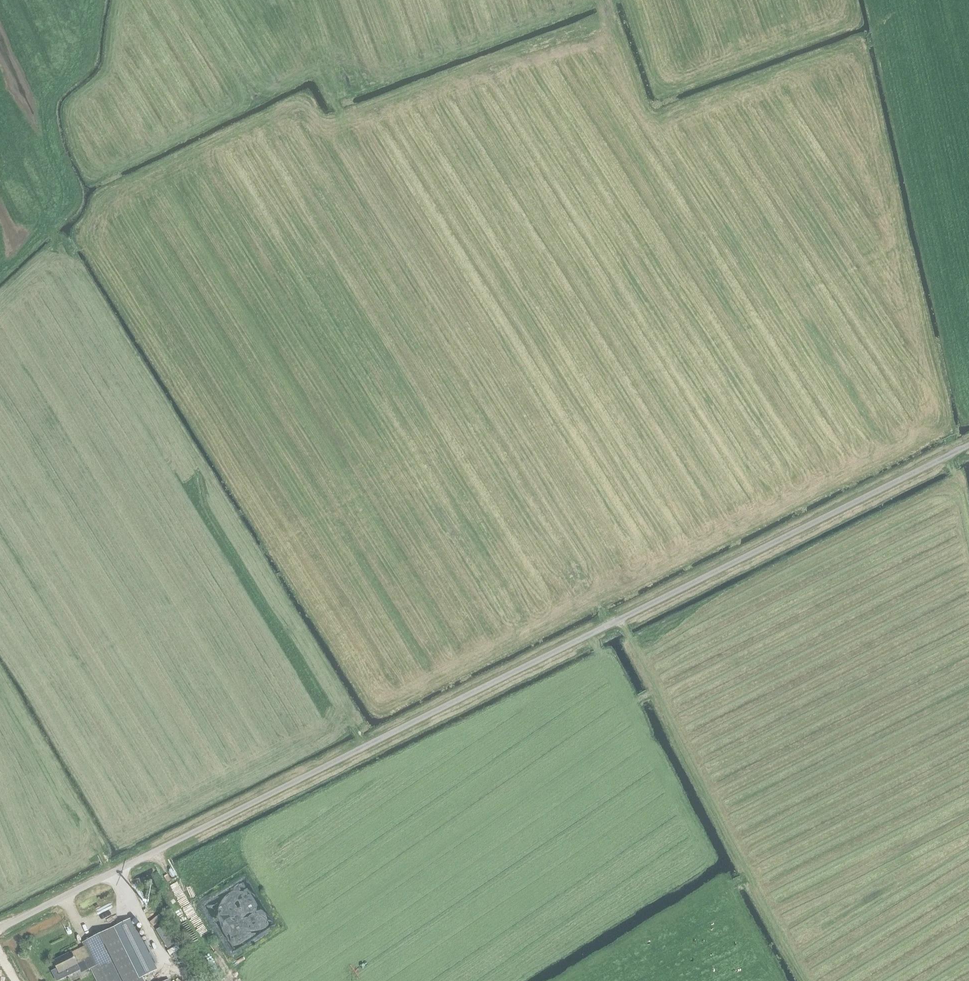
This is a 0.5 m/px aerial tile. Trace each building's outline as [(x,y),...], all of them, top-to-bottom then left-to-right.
[(130,920),(82,943),(84,947),(72,953),(72,952),(54,961),(58,968),(52,970),(57,980),(81,969),(78,964),(85,961),(89,969),(91,968),(98,980),(143,980),(141,977),(155,971),(130,920)]
